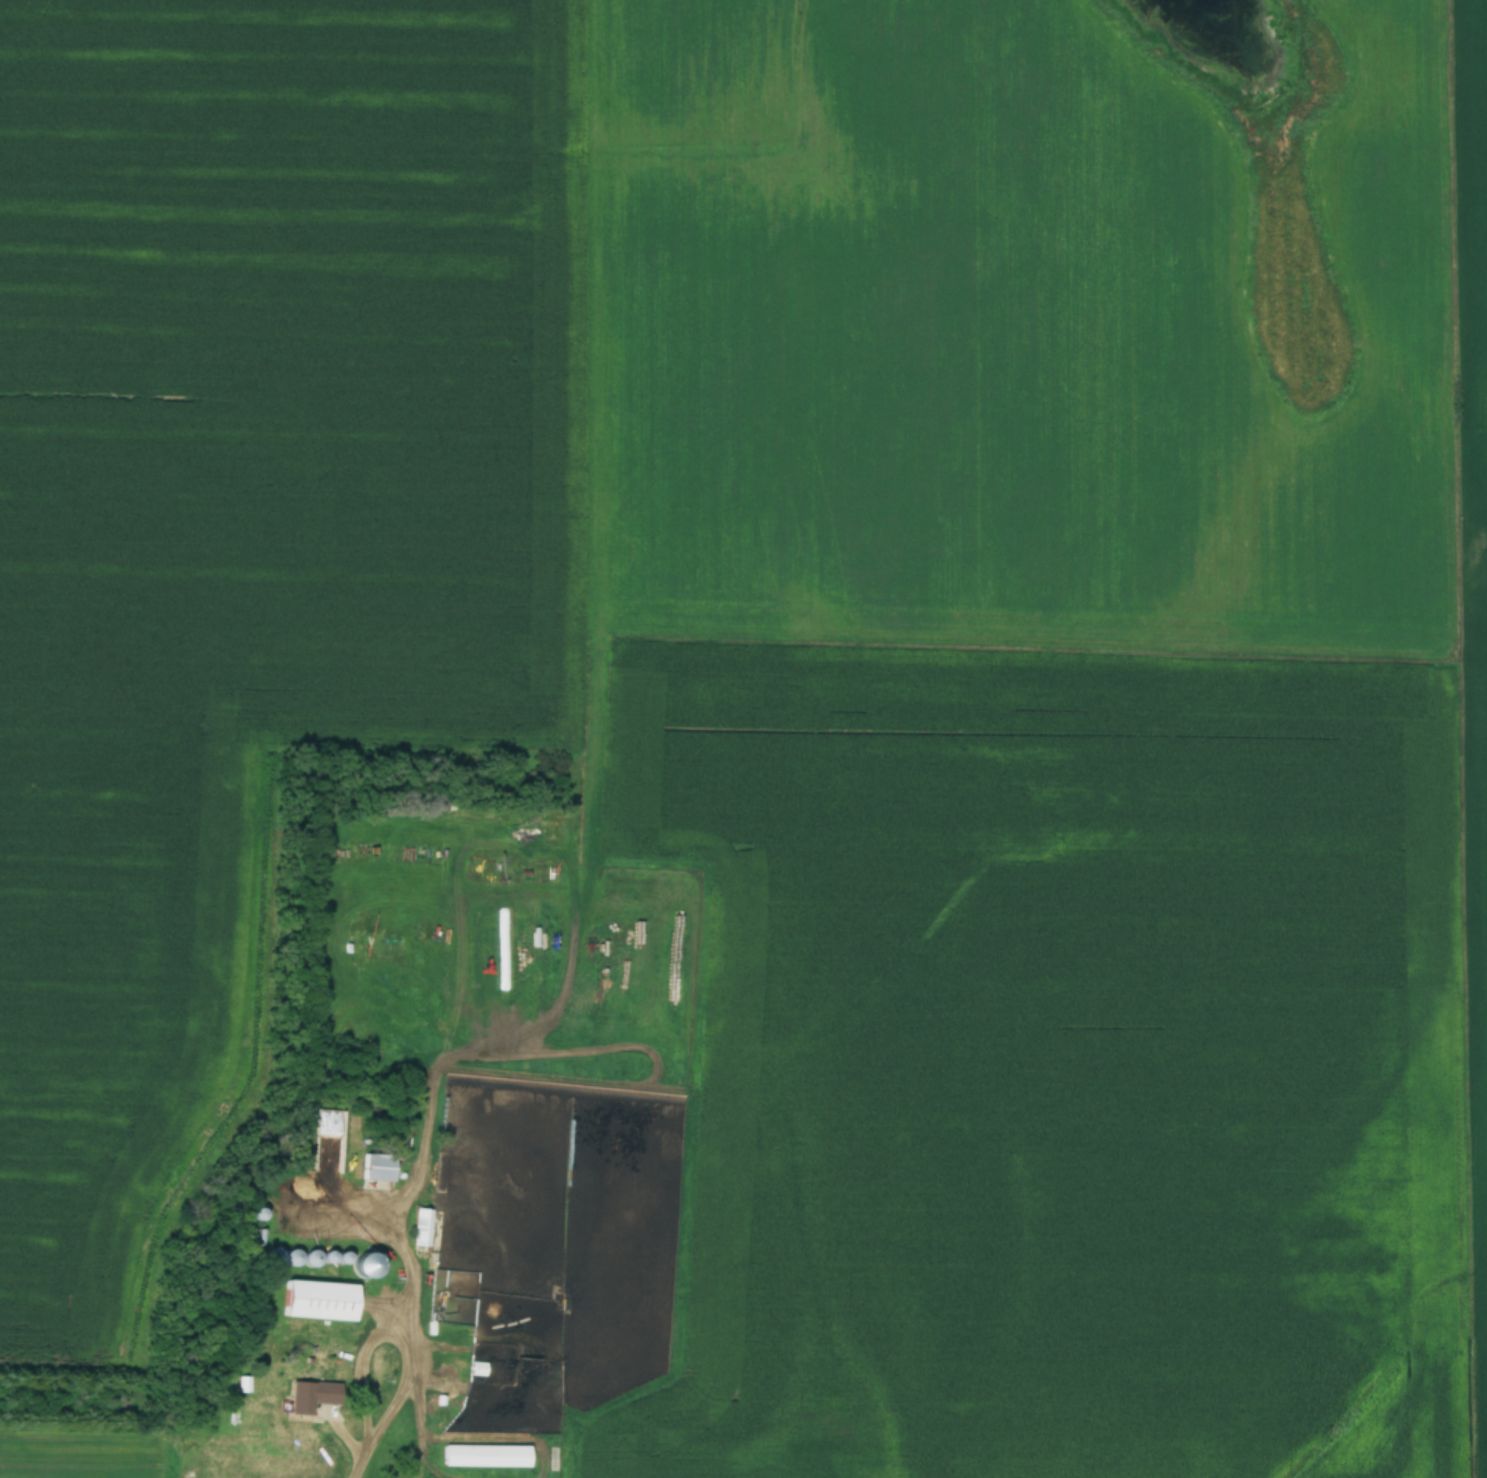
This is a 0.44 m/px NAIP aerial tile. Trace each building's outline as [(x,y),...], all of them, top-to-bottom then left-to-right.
[(342,1171),(343,1112),(318,1112),(317,1170),(342,1171)] [(394,1182),(394,1156),(366,1156),(366,1182),(394,1182)] [(415,1247),(430,1248),(432,1211),(417,1210),(415,1247)] [(285,1261),(277,1249),(265,1255),(272,1268),(285,1261)] [(304,1255),(292,1250),(285,1265),(297,1270),(304,1255)] [(307,1268),(320,1268),(320,1253),(307,1253),(307,1268)] [(397,1270),(397,1257),(373,1257),(373,1270),(397,1270)] [(289,1281),(286,1319),(355,1323),(357,1286),(289,1281)] [(485,1378),(485,1365),(472,1365),(472,1378),(485,1378)] [(341,1385),(292,1383),(291,1416),(314,1417),(314,1405),(340,1406),(341,1385)] [(529,1469),(529,1447),(444,1447),(444,1469),(529,1469)]
